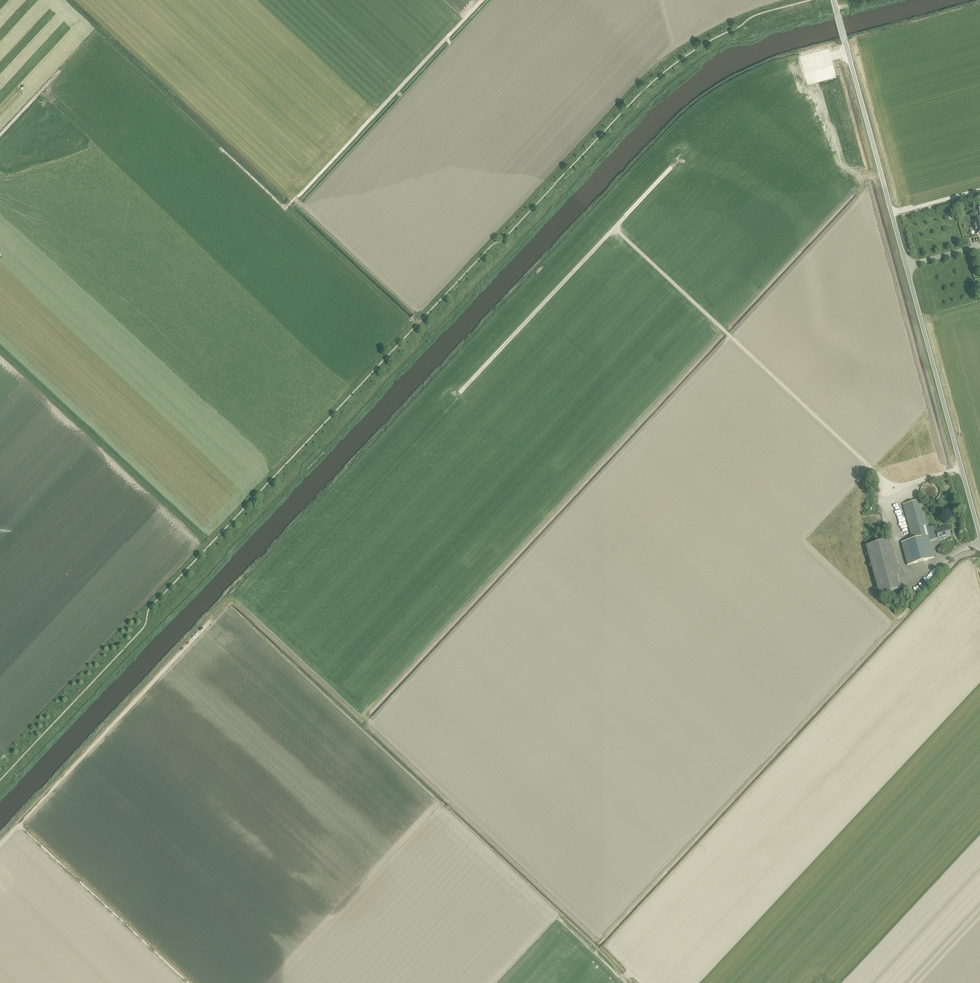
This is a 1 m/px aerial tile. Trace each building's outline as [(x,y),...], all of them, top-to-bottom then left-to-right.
[(901,543),(907,565),(934,558),(928,536),(930,535),(937,533),(938,539),(950,536),(948,527),(936,530),(930,532),(921,500),(903,505),(912,540),(901,543)] [(866,546),(879,595),(904,588),(890,540),(866,546)]
